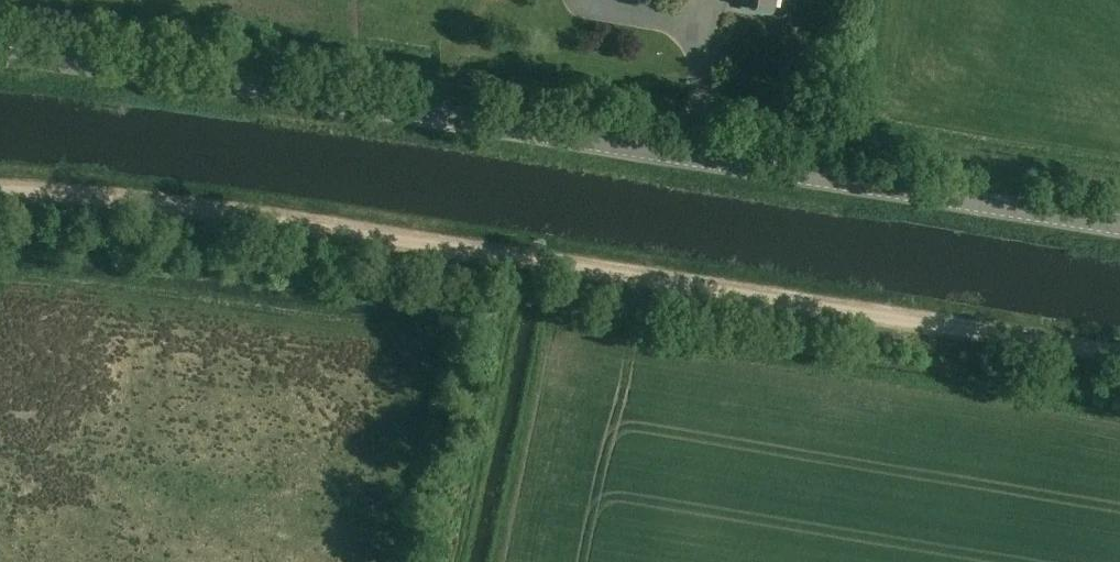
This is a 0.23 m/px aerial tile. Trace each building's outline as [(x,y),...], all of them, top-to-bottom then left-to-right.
[(740,3),(773,8),(775,0),(741,0),(740,3)]
